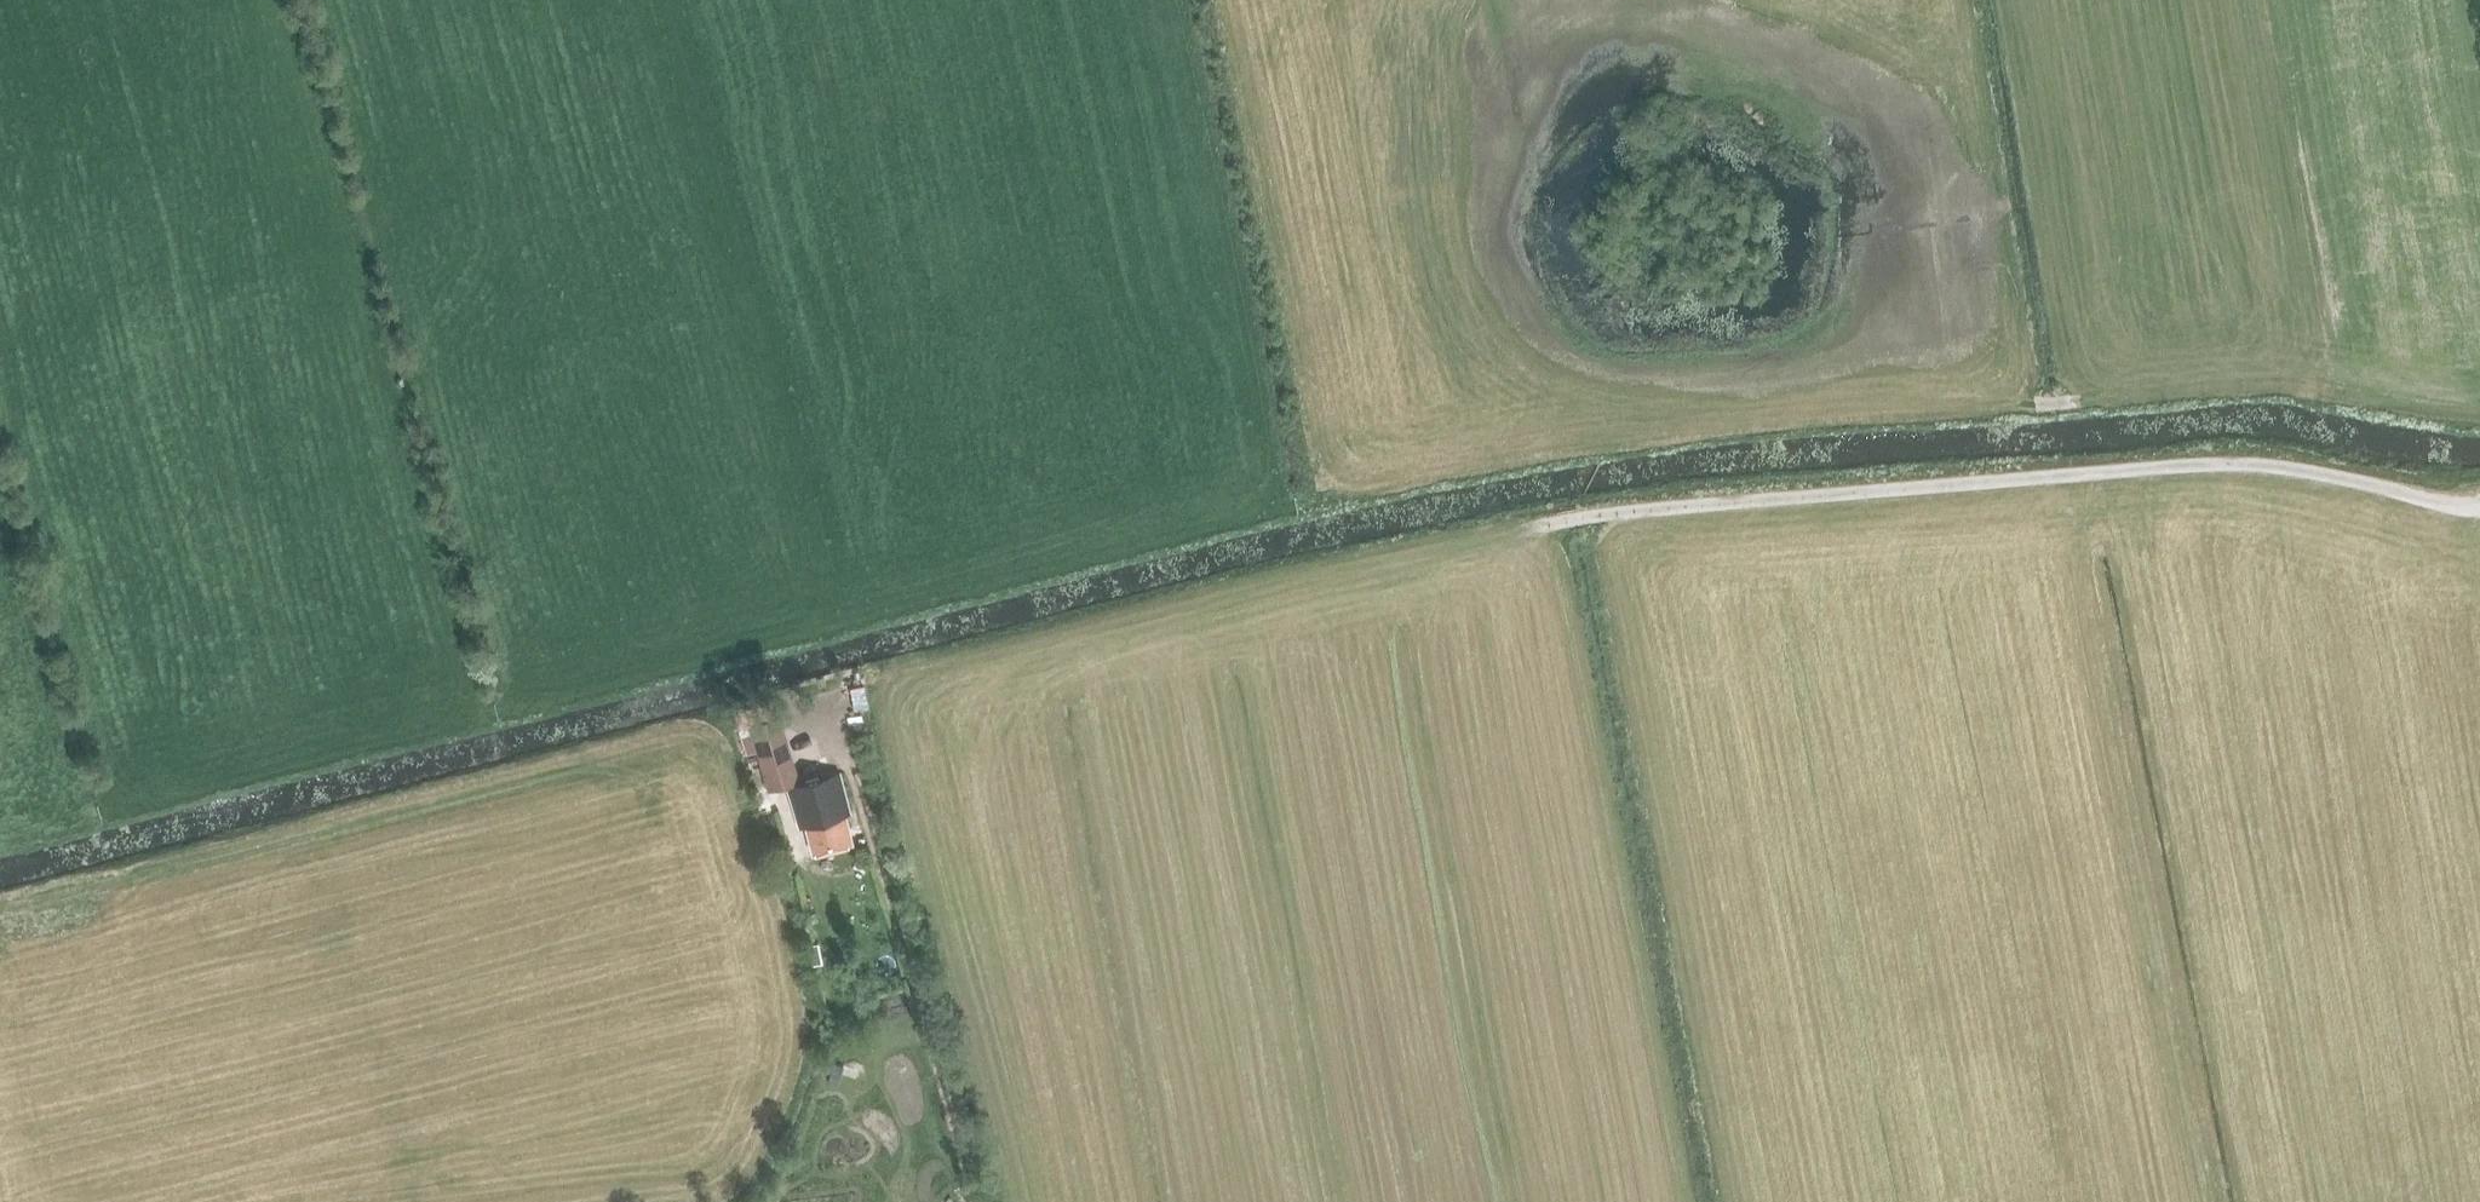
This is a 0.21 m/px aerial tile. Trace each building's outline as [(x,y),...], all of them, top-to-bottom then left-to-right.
[(812,854),(851,844),(844,817),(850,815),(839,772),(794,784),(775,717),(748,727),(767,790),(787,784),(799,830),(805,827),(812,854)]
